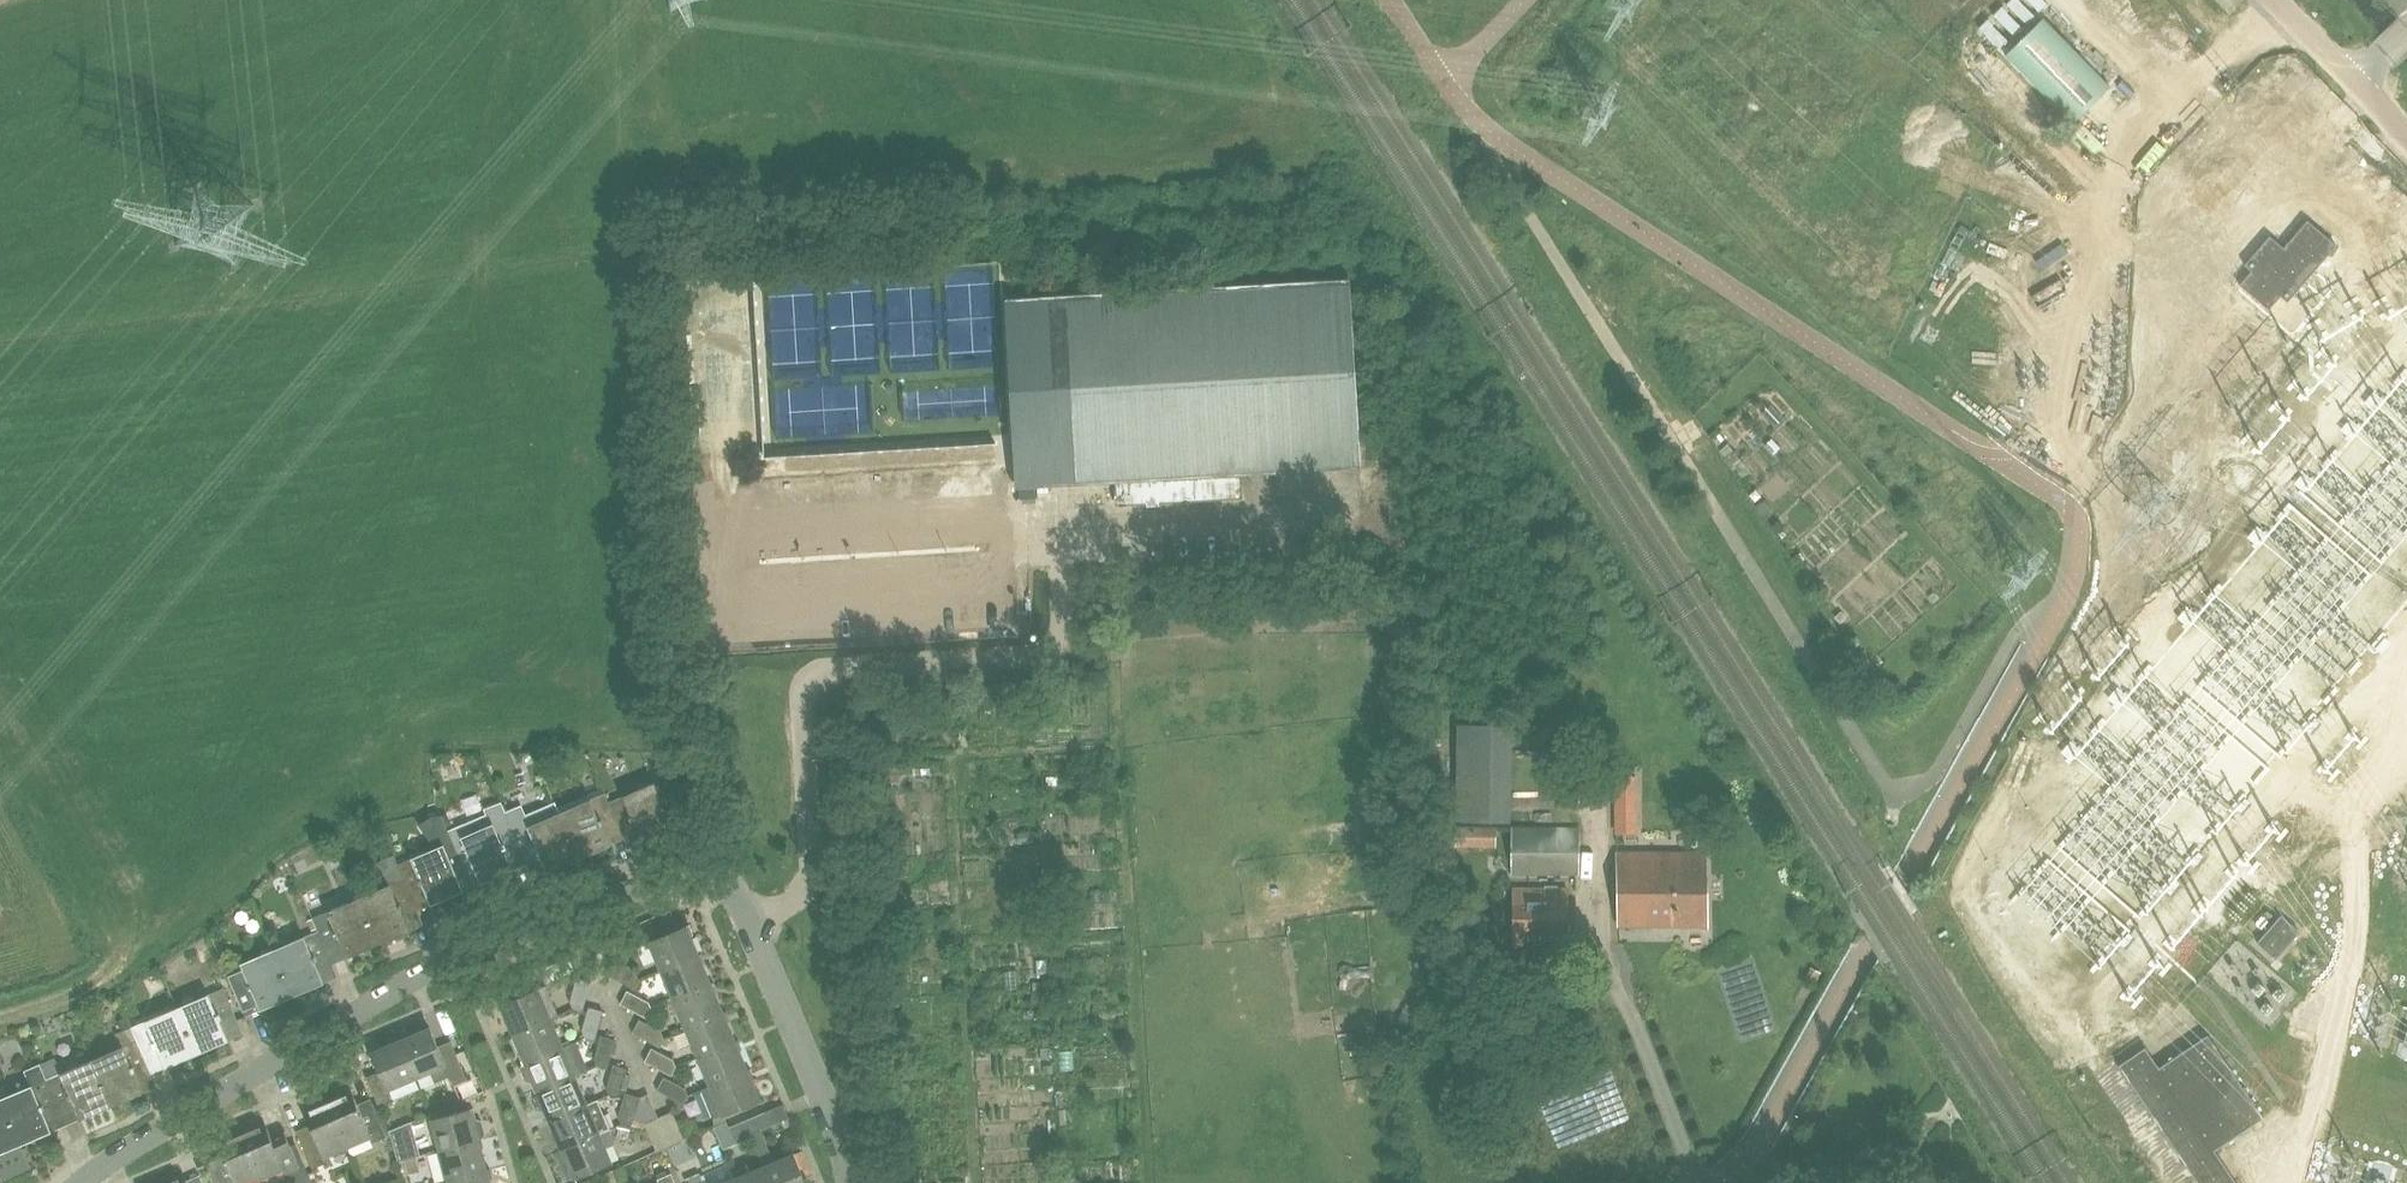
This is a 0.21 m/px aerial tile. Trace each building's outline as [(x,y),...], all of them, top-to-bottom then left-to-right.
[(2273,320),(2285,306),(2292,312),(2339,256),(2311,232),(2288,260),(2274,248),(2250,276),(2257,282),(2245,296),(2273,320)] [(1017,478),(1089,474),(1089,481),(1116,479),(1117,505),(1242,498),(1240,466),(1269,464),(1269,471),(1296,469),(1296,462),(1358,458),(1348,280),(1007,300),(1017,478)] [(1456,820),(1489,820),(1490,723),(1456,723),(1456,820)] [(1629,778),(1616,778),(1617,835),(1630,835),(1629,778)] [(655,782),(609,802),(615,817),(629,848),(620,826),(634,820),(643,842),(644,842),(642,837),(672,824),(674,829),(675,828),(655,782)] [(615,817),(609,802),(605,793),(560,813),(578,854),(608,841),(610,846),(611,845),(602,823),(615,817)] [(666,798),(671,810),(682,805),(677,793),(666,798)] [(525,816),(529,826),(514,832),(518,842),(534,878),(525,856),(539,850),(548,872),(549,872),(547,867),(559,862),(561,866),(580,858),(578,854),(560,813),(556,803),(525,816)] [(430,816),(431,818),(421,825),(435,844),(437,844),(439,847),(398,864),(415,902),(425,924),(410,888),(423,882),(433,904),(434,903),(432,898),(462,886),(464,891),(465,890),(451,858),(459,854),(461,860),(462,859),(444,814),(430,816)] [(462,837),(481,883),(483,883),(481,878),(510,865),(512,870),(514,870),(504,848),(518,842),(514,832),(508,818),(462,837)] [(1458,846),(1462,846),(1494,846),(1495,825),(1458,824),(1458,826),(1458,846)] [(1578,827),(1511,827),(1511,873),(1578,873),(1578,827)] [(1617,851),(1618,924),(1706,924),(1705,851),(1617,851)] [(415,902),(398,864),(393,853),(373,861),(384,887),(360,897),(379,943),(380,943),(378,938),(408,926),(410,930),(411,930),(402,908),(415,902)] [(1566,888),(1513,888),(1513,944),(1566,944),(1566,888)] [(313,917),(319,930),(329,955),(338,977),(340,976),(325,941),(338,935),(348,957),(349,957),(347,952),(377,939),(379,944),(379,943),(360,897),(313,917)] [(2301,930),(2283,915),(2258,945),(2277,960),(2301,930)] [(662,971),(700,955),(688,925),(650,942),(662,971)] [(329,955),(319,930),(273,950),(293,996),(294,996),(292,991),(321,978),(323,983),(325,982),(315,960),(329,955)] [(225,947),(220,949),(219,949),(223,960),(232,956),(228,945),(225,947)] [(227,969),(246,1016),(248,1015),(238,993),(252,988),(261,1009),(263,1009),(261,1004),(290,991),(292,996),(293,996),(273,950),(227,969)] [(674,1000),(712,983),(700,955),(662,971),(674,1000)] [(637,973),(616,962),(609,975),(636,989),(640,980),(637,973)] [(502,1006),(514,1034),(559,1015),(546,985),(540,988),(533,991),(528,978),(507,986),(513,999),(501,1004),(502,1006)] [(592,982),(578,978),(571,1001),(574,1008),(583,1011),(592,982)] [(687,1028),(725,1012),(712,983),(674,1000),(687,1028)] [(243,1034),(245,1034),(225,987),(178,1007),(198,1054),(217,1046),(215,1041),(227,1036),(229,1041),(230,1040),(220,1018),(234,1012),(243,1034)] [(650,1002),(628,991),(621,1004),(648,1018),(653,1009),(650,1002)] [(158,1086),(143,1051),(157,1045),(167,1067),(168,1067),(166,1062),(195,1049),(198,1054),(178,1007),(132,1027),(149,1064),(158,1086)] [(604,1011),(590,1007),(583,1030),(586,1037),(596,1040),(604,1011)] [(699,1057),(737,1041),(725,1012),(687,1028),(699,1057)] [(564,1046),(552,1018),(559,1015),(514,1034),(526,1062),(564,1046)] [(121,1029),(130,1025),(126,1016),(117,1021),(121,1029)] [(662,1030),(640,1019),(633,1032),(660,1046),(665,1038),(662,1030)] [(149,1064),(132,1027),(111,1036),(117,1049),(93,1059),(112,1106),(113,1105),(111,1101),(141,1088),(143,1093),(144,1092),(135,1070),(149,1064)] [(401,1039),(417,1077),(431,1071),(436,1082),(451,1075),(455,1085),(468,1080),(451,1041),(439,1046),(431,1027),(401,1039)] [(2247,1127),(2265,1115),(2209,1033),(2159,1066),(2145,1047),(2119,1065),(2199,1182),(2237,1182),(2214,1149),(2247,1127)] [(616,1039),(602,1035),(595,1059),(598,1066),(608,1069),(616,1039)] [(388,1090),(417,1077),(401,1039),(372,1052),(380,1071),(367,1076),(379,1105),(392,1099),(388,1090)] [(711,1086),(749,1070),(737,1041),(699,1057),(711,1086)] [(538,1091),(576,1075),(564,1046),(526,1062),(523,1064),(521,1068),(526,1080),(531,1081),(534,1080),(538,1091)] [(674,1059),(652,1048),(645,1061),(672,1075),(677,1066),(674,1059)] [(71,1097),(81,1119),(82,1119),(80,1114),(110,1101),(112,1106),(93,1059),(46,1079),(57,1103),(67,1125),(58,1103),(71,1097)] [(57,1103),(46,1079),(40,1063),(25,1069),(31,1085),(1,1098),(21,1145),(22,1144),(20,1140),(50,1127),(52,1132),(53,1131),(43,1109),(57,1103)] [(629,1068),(614,1064),(607,1087),(610,1094),(620,1097),(629,1068)] [(712,1120),(724,1115),(761,1099),(749,1070),(711,1086),(700,1090),(712,1120)] [(551,1120),(588,1104),(576,1075),(538,1091),(551,1120)] [(686,1088),(665,1076),(658,1090),(685,1104),(689,1095),(686,1088)] [(329,1103),(348,1147),(370,1137),(373,1143),(387,1136),(381,1122),(368,1128),(353,1093),(329,1103)] [(641,1097),(626,1093),(620,1116),(623,1123),(632,1126),(641,1097)] [(19,1140),(21,1145),(1,1098),(0,1095),(0,1148),(19,1140)] [(610,1128),(604,1114),(598,1100),(588,1104),(551,1120),(563,1148),(610,1128)] [(326,1157),(348,1147),(329,1103),(305,1113),(320,1148),(307,1154),(313,1168),(328,1162),(326,1157)] [(478,1119),(475,1120),(472,1108),(432,1120),(440,1150),(480,1139),(483,1138),(486,1134),(483,1121),(478,1119)] [(746,1120),(752,1134),(765,1165),(772,1182),(807,1182),(794,1153),(780,1159),(777,1151),(770,1154),(760,1130),(781,1121),(775,1108),(746,1120)] [(659,1117),(671,1145),(685,1139),(673,1111),(659,1117)] [(657,1151),(671,1145),(659,1117),(646,1123),(657,1151)] [(721,1147),(752,1134),(746,1120),(729,1127),(727,1122),(713,1128),(721,1147)] [(304,1175),(285,1131),(271,1137),(266,1124),(243,1134),(262,1179),(284,1169),(290,1182),(313,1182),(309,1173),(304,1175)] [(613,1162),(607,1147),(612,1145),(616,1141),(611,1128),(610,1128),(563,1148),(575,1178),(613,1162)] [(262,1179),(243,1134),(219,1144),(234,1180),(226,1182),(251,1182),(262,1179)] [(449,1180),(488,1169),(480,1139),(440,1150),(449,1180)] [(691,1146),(687,1139),(683,1140),(684,1142),(668,1149),(672,1157),(675,1164),(695,1156),(691,1146)] [(399,1161),(405,1160),(417,1156),(419,1156),(415,1140),(395,1145),(399,1161)] [(417,1156),(405,1160),(409,1174),(421,1171),(417,1156)] [(765,1165),(736,1177),(738,1182),(772,1182),(765,1165)] [(488,1169),(449,1180),(449,1182),(492,1182),(488,1169)] [(672,1173),(658,1179),(660,1182),(676,1182),(672,1173)]
